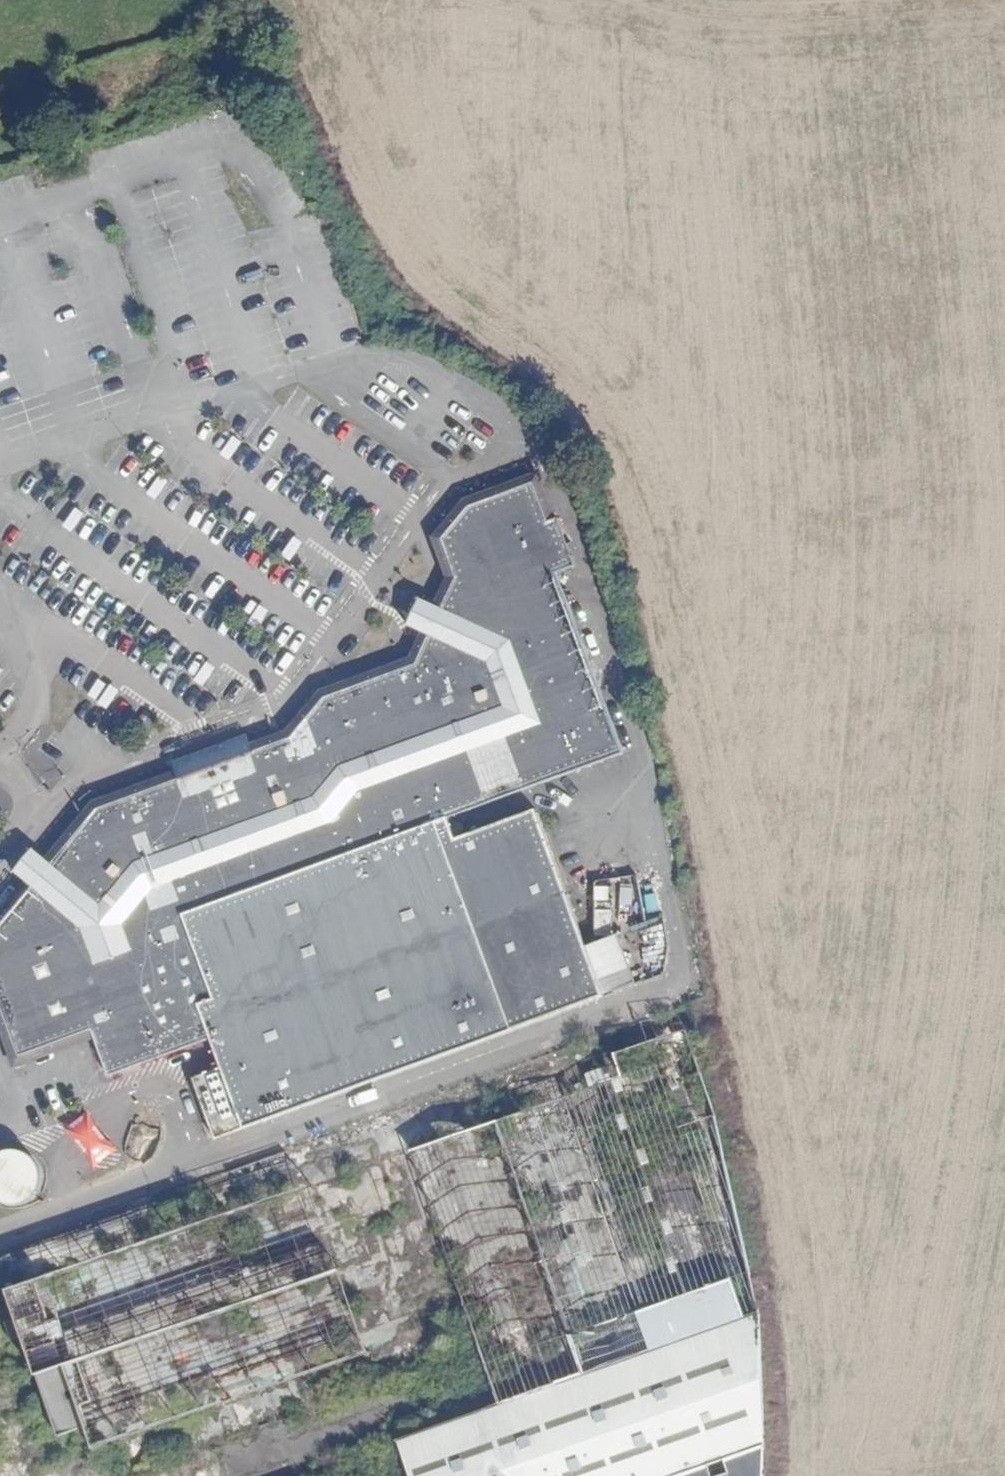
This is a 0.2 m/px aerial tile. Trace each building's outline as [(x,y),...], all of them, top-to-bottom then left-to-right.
[(561,527),(557,517),(546,520),(535,492),(471,515),(445,547),(456,580),(444,606),(436,602),(433,608),(426,604),(420,600),(406,626),(415,631),(431,642),(414,671),(326,701),(292,745),(254,757),(251,749),(248,741),(174,766),(177,775),(181,783),(101,811),(53,867),(41,857),(34,851),(15,874),(22,880),(33,890),(0,928),(0,1013),(15,1058),(89,1032),(106,1077),(210,1044),(198,1010),(212,1005),(184,918),(451,825),(628,763),(564,580),(585,573),(568,525),(561,527)] [(210,1044),(243,1135),(608,1004),(539,813),(458,843),(451,825),(184,918),(212,1005),(198,1010),(210,1044)] [(620,887),(619,914),(632,914),(633,887),(620,887)] [(594,907),(593,930),(610,931),(611,908),(594,907)] [(94,1466),(97,1475),(117,1475),(481,1355),(485,1365),(497,1400),(500,1411),(761,1314),(735,1203),(689,1034),(650,1047),(658,1073),(326,1183),(364,1284),(49,1399),(61,1437),(84,1430),(91,1455),(99,1452),(103,1463),(94,1466)] [(43,1190),(25,1142),(0,1152),(0,1206),(43,1190)] [(293,1174),(281,1178),(287,1196),(147,1242),(142,1225),(86,1243),(92,1262),(6,1290),(16,1319),(2,1323),(7,1340),(21,1335),(34,1377),(41,1374),(49,1399),(364,1284),(326,1183),(298,1192),(293,1174)] [(500,1411),(401,1447),(411,1475),(653,1475),(767,1435),(766,1335),(761,1314),(500,1411)] [(497,1400),(485,1365),(474,1368),(486,1403),(497,1400)] [(767,1452),(767,1435),(653,1475),(763,1475),(767,1452)] [(99,1452),(91,1455),(94,1466),(103,1463),(99,1452)]
